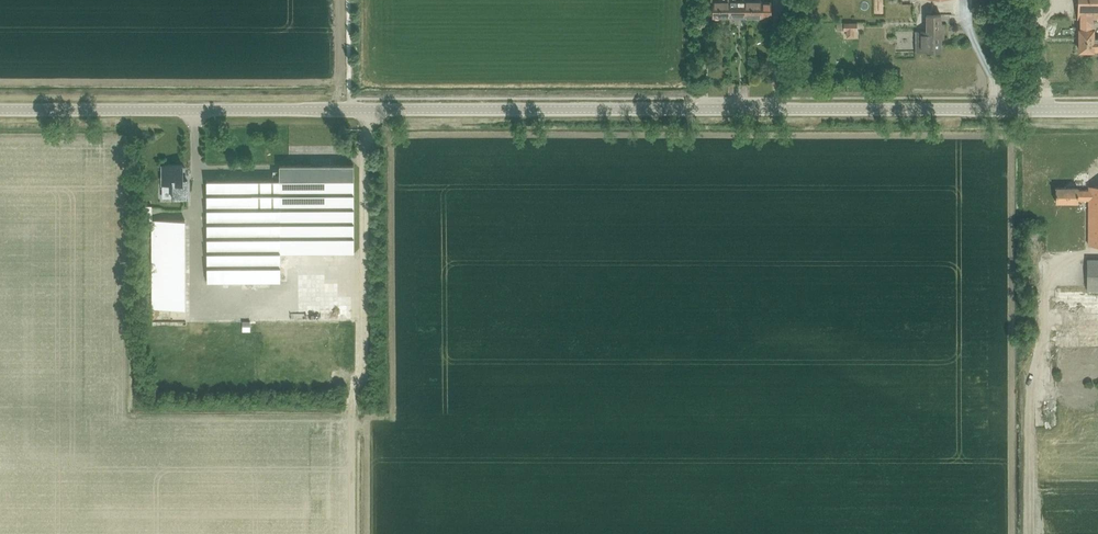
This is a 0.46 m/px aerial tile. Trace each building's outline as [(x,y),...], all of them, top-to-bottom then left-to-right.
[(729,0),(711,0),(711,1),(713,1),(713,18),(729,18),(729,0)] [(745,1),(745,0),(729,0),(729,18),(745,18),(745,1)] [(1097,19),(1097,0),(1077,0),(1078,19),(1081,19),(1081,29),(1079,29),(1080,51),(1093,51),(1093,50),(1097,50),(1097,38),(1093,38),(1093,29),(1092,29),(1092,19),(1097,19)] [(745,1),(745,18),(761,18),(761,17),(771,17),(771,3),(761,3),(761,2),(745,1)] [(944,24),(941,23),(941,15),(927,14),(926,31),(915,31),(915,51),(941,51),(941,38),(943,38),(944,24)] [(182,181),(182,165),(162,165),(162,184),(172,184),(172,198),(187,198),(187,181),(182,181)] [(273,180),(206,180),(207,282),(280,282),(280,253),(354,253),(354,165),(279,165),(279,171),(272,171),(273,180)] [(1088,187),(1088,190),(1078,190),(1078,188),(1055,188),(1055,202),(1077,202),(1077,200),(1088,200),(1088,245),(1097,245),(1097,187),(1088,187)] [(185,220),(151,220),(152,308),(185,308),(185,220)] [(1086,259),(1086,290),(1097,290),(1097,259),(1086,259)] [(1061,294),(1061,300),(1054,300),(1053,318),(1077,319),(1078,310),(1087,310),(1087,300),(1097,301),(1097,292),(1087,292),(1087,295),(1061,294)] [(1057,321),(1056,348),(1097,349),(1097,322),(1057,321)] [(164,326),(155,326),(155,342),(165,342),(164,326)]
